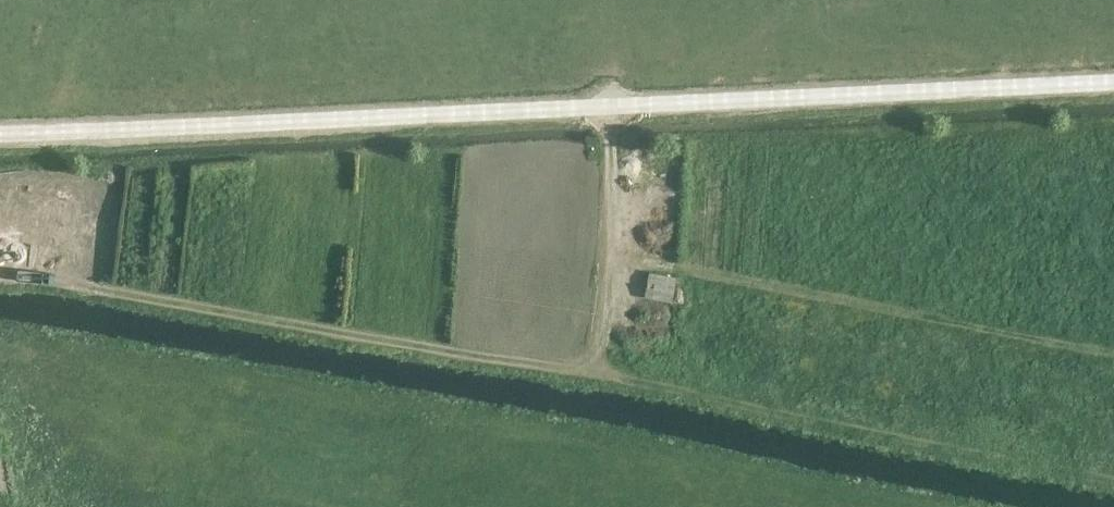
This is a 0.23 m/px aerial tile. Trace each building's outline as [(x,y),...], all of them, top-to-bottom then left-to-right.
[(649,271),(645,297),(673,302),(677,276),(649,271)]
